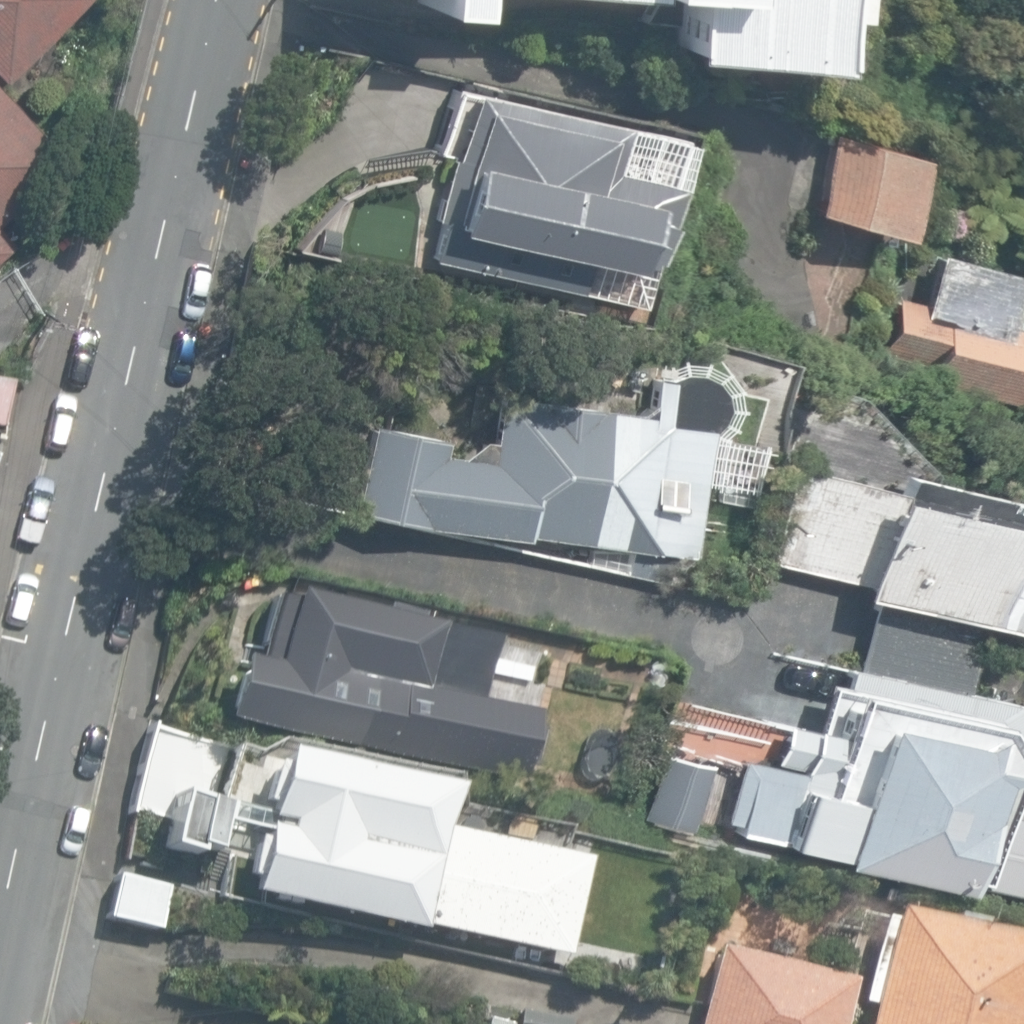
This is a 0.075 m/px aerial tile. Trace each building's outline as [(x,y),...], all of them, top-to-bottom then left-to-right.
[(78,0),(0,0),(0,74),(78,0)] [(816,60),(821,6),(833,7),(833,0),(672,0),(668,49),(816,60)] [(431,259),(637,304),(645,267),(628,264),(630,253),(640,255),(648,220),(656,222),(674,137),(450,88),(436,152),(449,155),(435,220),(439,221),(431,259)] [(59,158),(0,97),(0,214),(59,158)] [(802,204),(889,226),(908,151),(820,130),(802,204)] [(12,244),(0,233),(0,256),(12,244)] [(1023,407),(1023,326),(998,321),(1009,266),(929,250),(919,303),(893,298),(877,378),(1023,407)] [(426,517),(689,554),(707,428),(715,420),(717,404),(714,390),(707,378),(696,371),(678,369),(663,377),(649,375),(645,404),(637,411),(498,391),(489,453),(441,447),(442,437),(368,420),(346,505),(425,521),(426,517)] [(966,691),(981,621),(1023,630),(1023,499),(889,470),(886,484),(785,462),(764,561),(856,581),(854,593),(872,596),(857,667),(966,691)] [(227,721),(452,771),(458,748),(480,734),(487,705),(478,693),(485,662),(467,634),(412,622),(413,616),(376,608),(375,616),(288,597),(286,603),(269,600),(255,663),(241,660),(227,721)] [(966,691),(857,667),(843,664),(839,682),(821,678),(811,726),(776,719),(768,758),(795,764),(793,773),(742,762),(727,829),(832,851),(831,858),(956,885),(959,874),(978,879),(1006,750),(1023,741),(1023,727),(1006,699),(966,691)] [(138,764),(210,777),(219,730),(146,717),(138,764)] [(645,823),(691,834),(708,764),(662,753),(645,823)] [(245,892),(565,954),(584,856),(444,828),(452,789),(276,755),(266,809),(262,808),(245,892)] [(106,915),(158,927),(167,888),(116,876),(106,915)] [(1023,1023),(1023,1017),(1023,940),(891,911),(888,921),(876,918),(858,1002),(866,1003),(862,1023),(1023,1023)] [(851,980),(711,950),(695,1023),(841,1023),(851,980)]
